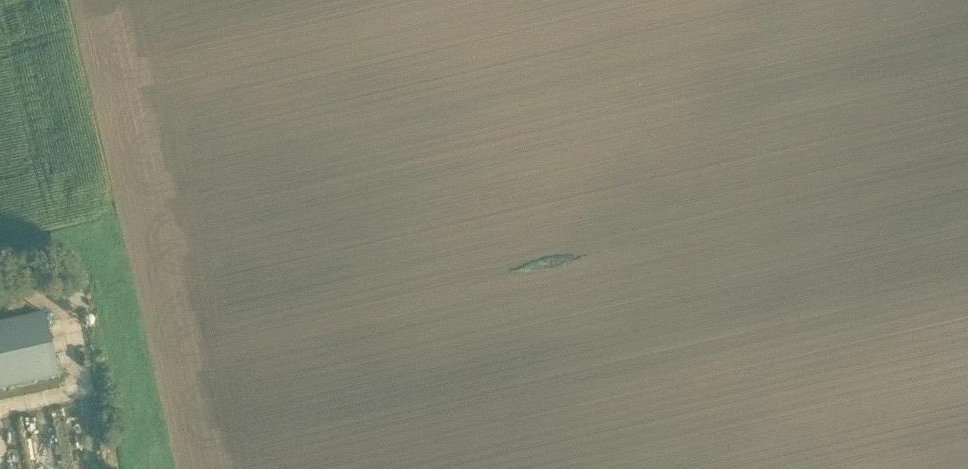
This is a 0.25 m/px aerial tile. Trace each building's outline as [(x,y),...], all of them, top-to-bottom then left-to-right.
[(57,379),(42,315),(0,324),(0,391),(57,379)]
